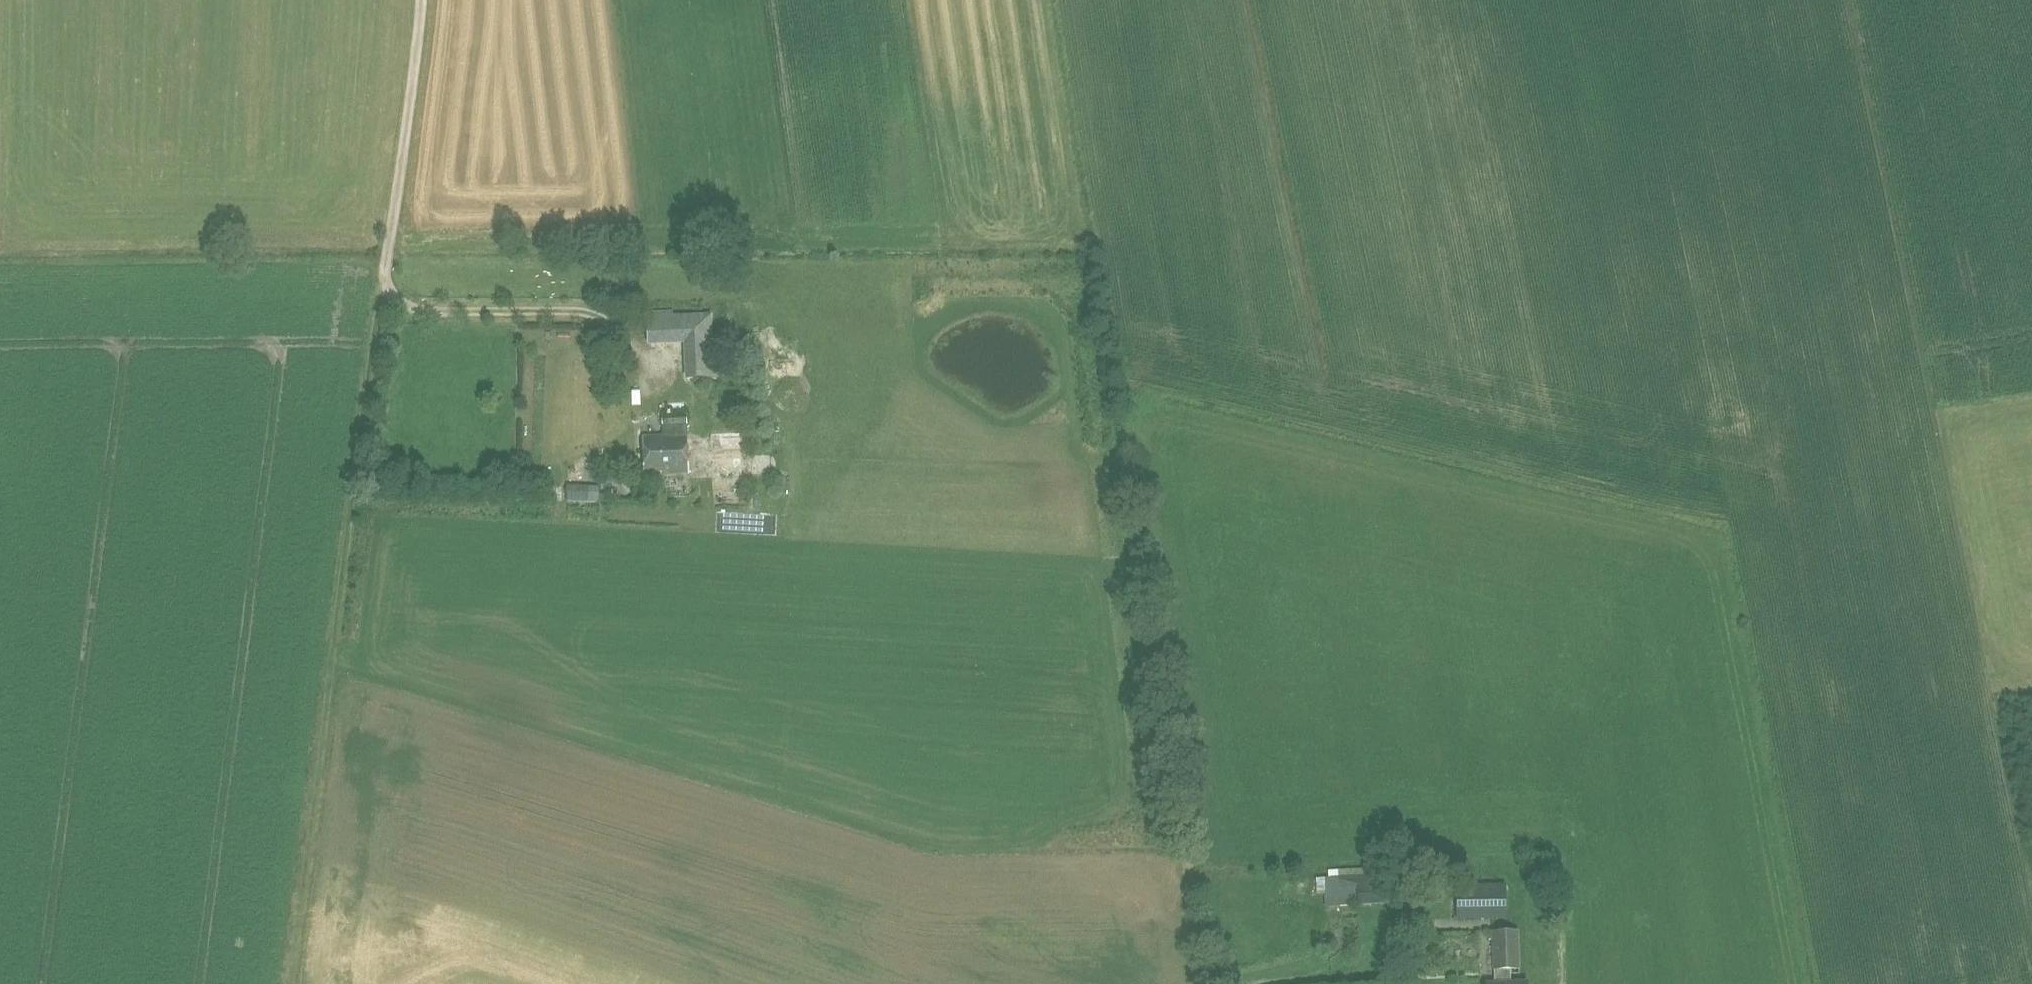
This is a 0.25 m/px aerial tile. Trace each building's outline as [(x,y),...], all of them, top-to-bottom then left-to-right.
[(710,316),(672,318),(673,337),(685,337),(691,342),(692,355),(712,354),(710,316)] [(686,413),(662,414),(663,437),(643,437),(645,475),(689,474),(687,436),(683,436),(683,428),(687,428),(686,413)] [(730,445),(730,423),(703,423),(703,444),(730,445)] [(768,442),(745,443),(746,464),(769,463),(768,442)] [(732,469),(732,446),(700,446),(700,469),(732,469)] [(563,475),(563,494),(592,494),(592,475),(563,475)] [(1339,877),(1340,907),(1392,904),(1392,903),(1426,901),(1426,885),(1391,886),(1391,875),(1339,877)] [(1458,886),(1458,920),(1506,920),(1506,886),(1458,886)] [(1491,943),(1493,970),(1495,970),(1495,983),(1486,983),(1528,983),(1528,982),(1511,982),(1510,969),(1521,968),(1519,932),(1491,933),(1491,943)]
